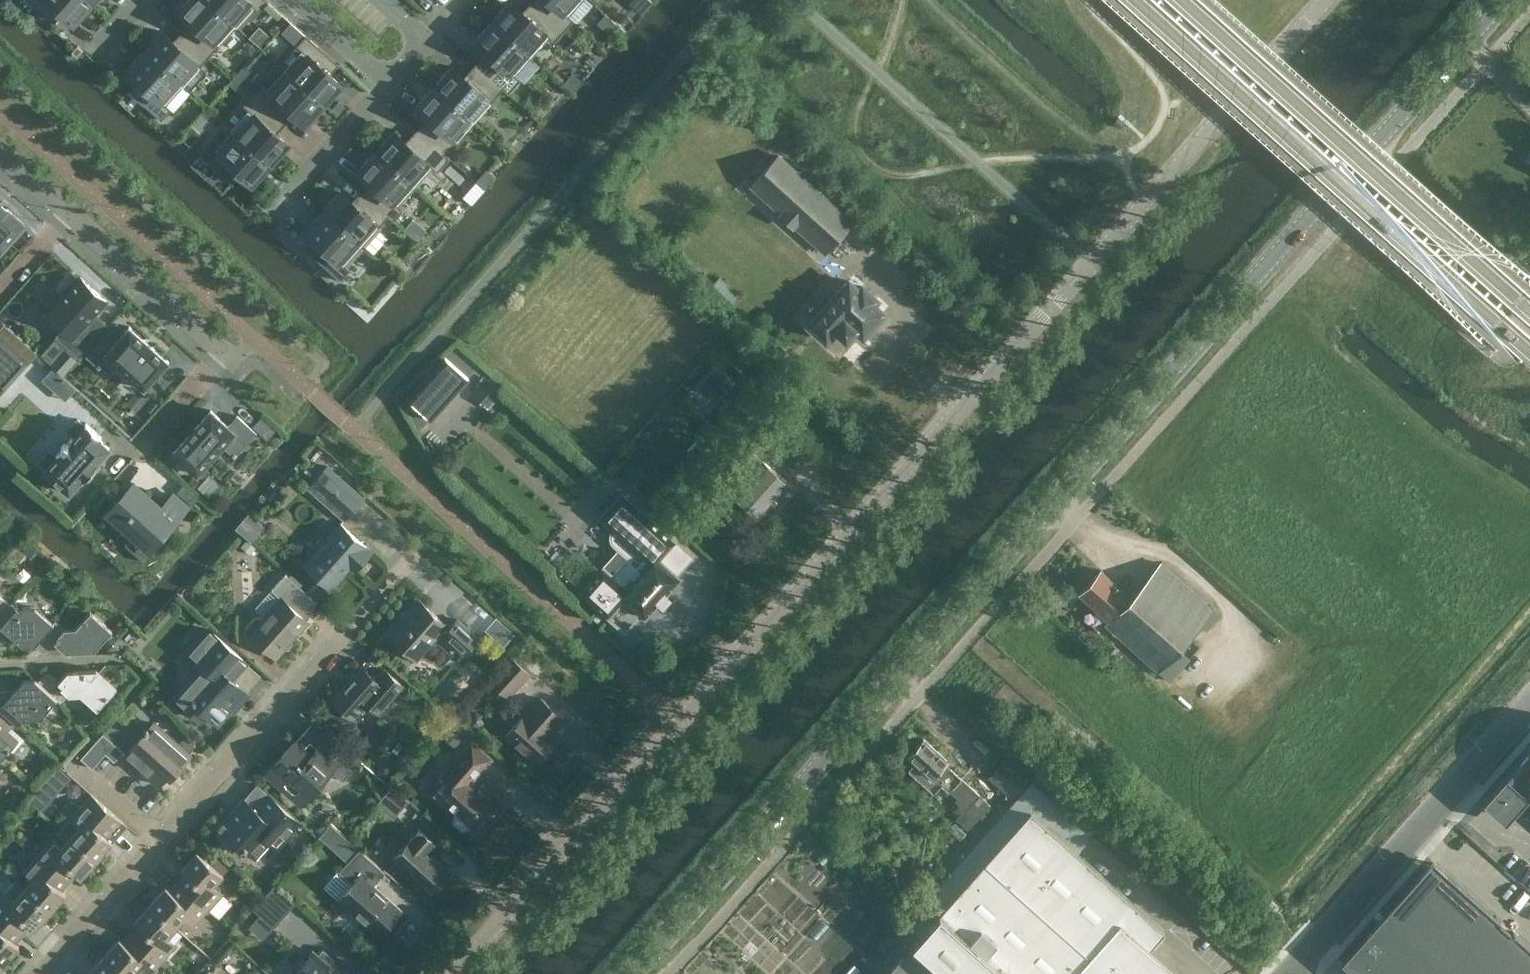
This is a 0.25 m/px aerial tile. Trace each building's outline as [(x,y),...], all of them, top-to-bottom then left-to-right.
[(89,0),(29,0),(54,22),(63,12),(74,22),(75,20),(77,22),(91,5),(90,4),(92,2),(89,0)] [(210,55),(237,25),(209,0),(187,0),(181,7),(182,9),(180,10),(191,20),(182,30),(210,55)] [(237,25),(254,7),(259,11),(269,0),(268,0),(209,0),(237,25)] [(564,30),(531,0),(522,10),(512,0),(510,2),(508,1),(494,17),(495,19),(494,20),(533,55),(550,36),(555,41),(564,30)] [(531,0),(564,30),(574,19),(569,15),(582,0),(532,0),(531,0)] [(516,74),(533,55),(494,20),(492,22),(491,21),(476,37),(477,38),(476,40),(486,50),(475,63),(503,88),(508,93),(521,79),(516,74)] [(252,35),(263,42),(270,30),(259,23),(252,35)] [(145,50),(184,85),(210,55),(182,30),(173,40),(163,30),(161,32),(159,31),(145,47),(146,48),(145,50)] [(302,49),(285,68),(324,103),(325,101),(327,102),(341,86),(340,85),(341,83),(331,74),(340,64),(306,34),(297,45),(302,49)] [(129,90),(162,119),(172,108),(167,104),(184,85),(145,50),(143,52),(142,51),(127,67),(128,68),(127,70),(138,80),(129,90)] [(437,84),(435,86),(474,121),(503,88),(475,63),(464,75),(453,66),(451,68),(450,66),(435,82),(437,84)] [(322,105),(324,103),(285,68),(268,87),(263,82),(253,93),(286,123),(295,113),(306,123),(307,121),(309,122),(323,106),(322,105)] [(417,128),(450,158),(450,157),(445,153),(474,121),(435,86),(433,87),(432,86),(418,102),(420,103),(418,105),(429,114),(417,128)] [(277,133),(286,123),(253,93),(243,104),(248,109),(231,128),(270,163),(272,161),(273,162),(288,146),(286,145),(288,143),(277,133)] [(182,134),(191,142),(212,118),(203,110),(182,134)] [(1114,125),(1120,130),(1124,124),(1118,119),(1114,125)] [(268,164),(270,163),(231,128),(214,147),(209,142),(199,153),(233,183),(241,173),(252,182),(254,181),(255,182),(270,166),(268,164)] [(379,148),(377,151),(416,186),(432,167),(438,171),(450,158),(417,128),(406,140),(395,130),(393,132),(392,131),(378,147),(379,148)] [(361,168),(359,170),(370,180),(361,190),(394,220),(404,209),(399,205),(416,186),(377,151),(376,152),(374,151),(360,167),(361,168)] [(778,155),(752,184),(783,212),(781,214),(793,225),(795,223),(826,251),(853,222),(778,155)] [(324,206),(326,208),(323,210),(362,245),(388,216),(394,220),(361,190),(352,199),(342,190),(340,191),(339,190),(324,206)] [(24,223),(7,207),(5,209),(0,205),(0,249),(24,223)] [(307,229),(318,238),(307,250),(341,279),(350,269),(345,264),(362,245),(323,210),(322,211),(321,210),(307,225),(308,227),(307,229)] [(76,354),(105,322),(95,313),(107,300),(81,276),(47,313),(63,328),(56,336),(76,354)] [(849,279),(810,323),(827,339),(836,328),(846,338),(856,327),(863,334),(884,311),(874,302),(877,298),(863,285),(860,289),(849,279)] [(117,323),(116,323),(98,343),(106,351),(105,353),(107,354),(144,388),(169,361),(129,325),(125,330),(117,323)] [(27,363),(0,339),(0,387),(3,390),(27,363)] [(64,373),(78,357),(70,351),(57,366),(64,373)] [(408,398),(431,419),(468,378),(445,357),(408,398)] [(77,386),(53,364),(42,377),(65,398),(77,386)] [(501,390),(488,378),(473,394),(486,407),(501,390)] [(212,410),(211,409),(173,451),(197,473),(199,471),(198,471),(234,432),(246,443),(257,432),(237,414),(228,425),(212,411),(212,410)] [(44,469),(69,492),(81,478),(83,480),(99,462),(97,460),(109,447),(99,438),(102,436),(86,422),(85,423),(86,423),(85,424),(78,418),(67,429),(74,436),(73,437),(72,436),(66,443),(64,442),(61,445),(63,446),(56,454),(57,454),(56,455),(49,449),(39,461),(46,467),(44,469)] [(438,435),(429,446),(441,456),(450,446),(438,435)] [(762,518),(790,486),(752,451),(727,479),(738,488),(734,493),(762,518)] [(134,482),(116,503),(116,504),(128,515),(121,523),(134,535),(141,527),(156,540),(175,518),(174,518),(186,505),(174,494),(162,507),(134,482)] [(327,503),(345,519),(361,502),(342,486),(327,503)] [(582,592),(609,616),(625,598),(645,617),(659,601),(663,605),(664,604),(660,600),(665,594),(669,598),(670,597),(666,594),(680,578),(659,559),(675,541),(622,493),(600,517),(614,529),(612,533),(611,537),(612,541),(615,544),(618,546),(622,546),(626,546),(629,543),(648,560),(624,587),(603,568),(582,592)] [(252,540),(266,524),(250,510),(236,526),(252,540)] [(331,587),(350,566),(355,570),(372,550),(341,523),(305,563),(331,587)] [(247,537),(241,544),(250,552),(256,545),(247,537)] [(10,561),(5,556),(0,561),(0,564),(4,567),(10,561)] [(1159,670),(1214,609),(1162,562),(1132,595),(1103,569),(1081,593),(1110,619),(1107,623),(1159,670)] [(281,597),(263,617),(254,618),(245,629),(246,637),(255,645),(263,645),(277,657),(309,621),(295,608),(308,593),(286,574),(272,589),(281,597)] [(11,604),(0,594),(0,616),(11,604)] [(421,600),(390,635),(417,658),(440,632),(464,653),(478,637),(458,618),(449,628),(446,626),(447,624),(421,600)] [(11,604),(0,616),(0,638),(3,637),(9,631),(24,645),(34,644),(53,622),(36,607),(25,607),(22,610),(13,602),(11,604)] [(56,619),(53,622),(34,644),(43,651),(48,651),(56,642),(66,651),(95,650),(107,637),(113,636),(113,630),(91,610),(76,627),(65,627),(56,619)] [(205,622),(197,615),(182,633),(190,639),(205,622)] [(232,679),(247,662),(209,628),(189,650),(205,665),(177,697),(201,718),(206,712),(218,723),(246,692),(232,679)] [(508,696),(530,672),(512,656),(491,680),(508,696)] [(45,673),(38,680),(57,699),(62,703),(70,694),(82,693),(98,708),(117,687),(117,681),(110,681),(109,679),(115,673),(105,664),(99,670),(97,669),(68,670),(59,680),(50,672),(45,673)] [(376,679),(362,666),(332,700),(353,718),(368,702),(380,712),(404,685),(385,669),(376,679)] [(16,721),(19,723),(27,715),(30,718),(42,716),(57,699),(38,680),(36,678),(25,679),(11,694),(5,689),(0,689),(0,706),(16,721)] [(526,712),(506,735),(536,762),(557,739),(547,731),(562,715),(541,697),(527,713),(526,712)] [(0,706),(0,757),(2,758),(11,748),(13,751),(25,738),(12,726),(16,721),(0,706)] [(170,776),(190,754),(154,722),(126,754),(159,783),(167,773),(170,776)] [(124,750),(103,732),(94,743),(106,752),(115,760),(124,750)] [(361,759),(332,733),(313,754),(305,747),(293,743),(275,763),(292,795),(335,772),(343,780),(361,759)] [(970,828),(991,804),(945,762),(947,759),(924,739),(910,755),(923,766),(917,773),(936,790),(940,785),(966,808),(958,817),(970,828)] [(482,785),(478,789),(470,781),(491,758),(472,740),(450,764),(456,770),(436,793),(457,812),(454,816),(454,821),(462,829),(468,828),(471,825),(474,828),(486,814),(492,820),(505,805),(482,785)] [(106,752),(94,743),(81,757),(93,767),(106,752)] [(1488,801),(1504,816),(1525,793),(1529,797),(1529,755),(1488,801)] [(988,776),(1013,798),(1029,779),(1005,758),(988,776)] [(37,791),(43,784),(37,778),(30,785),(37,791)] [(26,797),(31,791),(24,785),(19,791),(26,797)] [(122,833),(116,828),(123,821),(93,794),(71,819),(69,817),(59,827),(71,838),(97,861),(122,833)] [(278,847),(301,821),(276,799),(262,814),(244,798),(216,830),(237,849),(241,848),(244,845),(256,857),(271,840),(278,847)] [(1156,959),(1156,958),(1147,950),(1165,930),(1031,810),(912,942),(947,973),(1173,973),(1156,959)] [(430,855),(425,850),(434,840),(419,826),(393,855),(406,866),(403,870),(414,880),(412,883),(425,894),(431,888),(432,889),(443,876),(445,879),(452,871),(431,853),(430,855)] [(63,847),(53,839),(38,855),(70,883),(77,875),(81,879),(97,861),(71,838),(63,847)] [(378,935),(401,909),(373,884),(384,872),(359,850),(340,871),(353,883),(338,899),(378,935)] [(224,892),(216,885),(229,870),(223,864),(218,870),(198,852),(182,870),(185,874),(178,882),(209,909),(218,917),(232,901),(223,893),(224,892)] [(70,883),(38,855),(24,871),(34,879),(24,890),(50,913),(66,895),(62,892),(70,883)] [(1434,862),(1385,916),(1382,920),(1345,962),(1359,973),(1529,973),(1529,948),(1434,862)] [(24,890),(14,881),(5,890),(6,891),(0,898),(0,915),(23,935),(30,927),(34,931),(50,913),(24,890)] [(209,909),(178,882),(170,891),(166,887),(151,905),(178,928),(186,919),(195,926),(208,911),(209,909)] [(273,927),(294,903),(273,884),(252,908),(273,927)] [(178,928),(151,905),(135,922),(139,926),(132,934),(163,962),(177,946),(169,938),(175,931),(178,928)] [(0,915),(0,962),(4,965),(19,947),(15,944),(23,935),(0,915)] [(132,934),(124,943),(120,940),(105,957),(124,973),(137,973),(140,971),(144,973),(152,973),(159,966),(163,962),(132,934)] [(912,942),(884,973),(947,973),(912,942)] [(330,964),(335,958),(323,948),(318,954),(313,950),(292,973),(293,973),(341,973),(330,964)] [(105,957),(90,973),(124,973),(105,957)]
